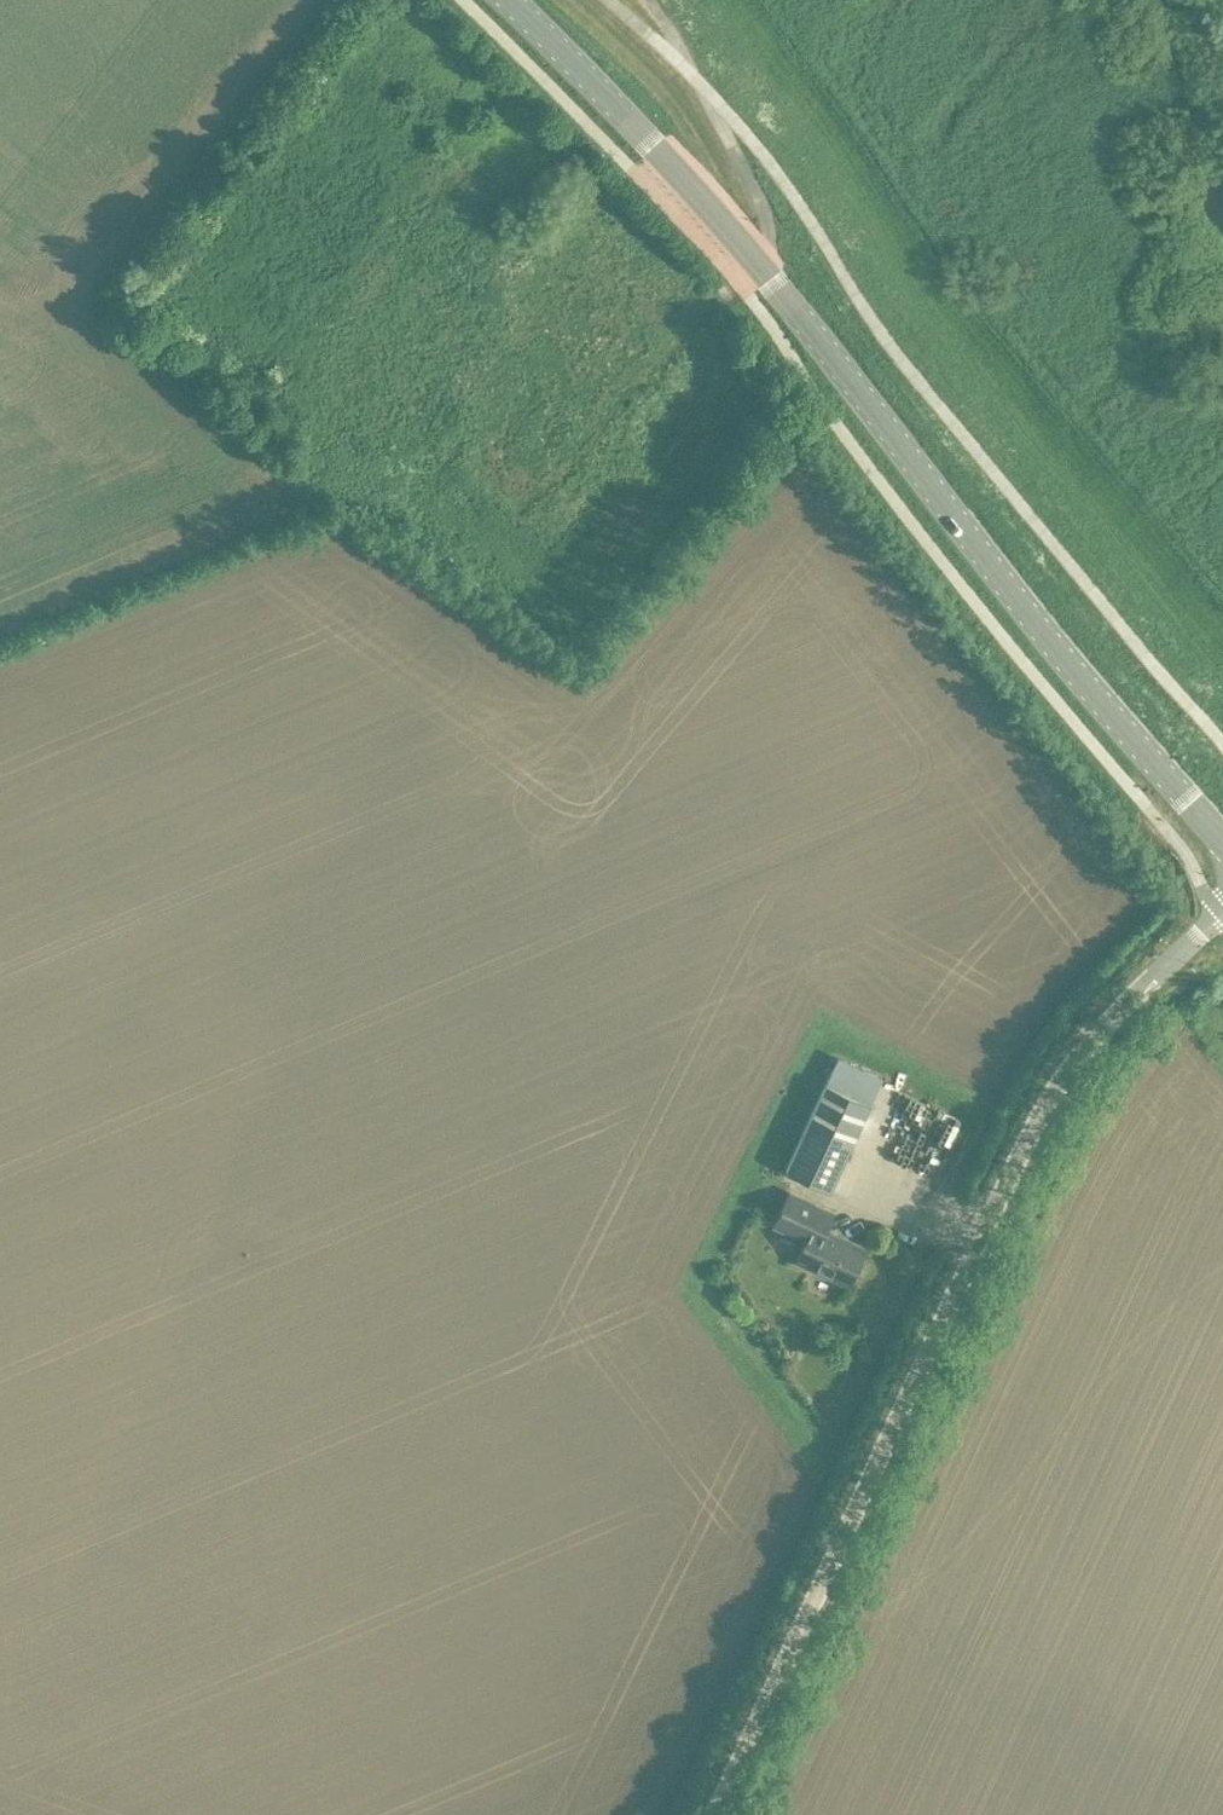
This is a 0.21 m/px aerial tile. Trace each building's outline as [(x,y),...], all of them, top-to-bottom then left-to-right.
[(830,1190),(871,1102),(827,1082),(786,1170),(830,1190)] [(866,1249),(817,1226),(825,1209),(790,1193),(775,1225),(807,1240),(797,1261),(849,1285),(866,1249)]
